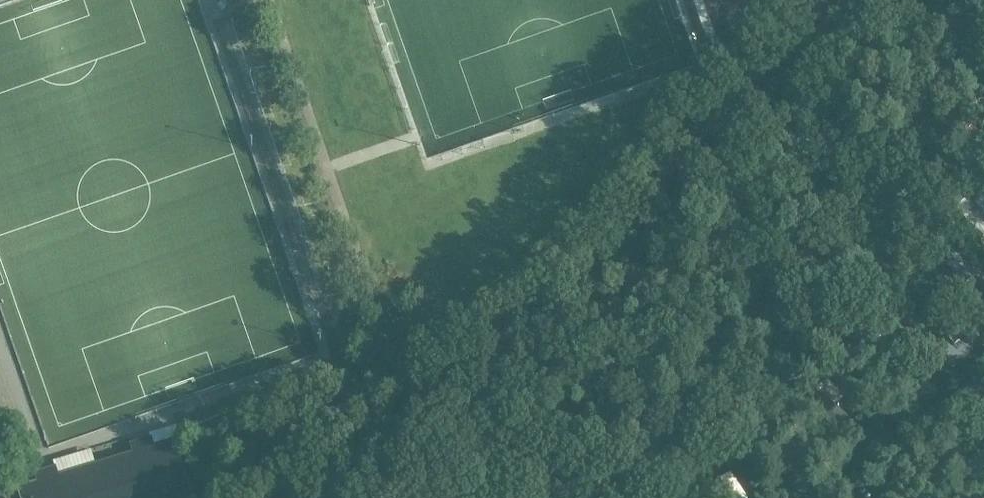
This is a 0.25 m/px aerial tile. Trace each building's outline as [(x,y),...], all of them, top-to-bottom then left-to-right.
[(230,8),(251,0),(227,0),(230,8)] [(38,482),(18,488),(21,497),(190,497),(173,440),(153,446),(150,438),(131,444),(133,453),(57,476),(54,467),(35,473),(38,482)]
